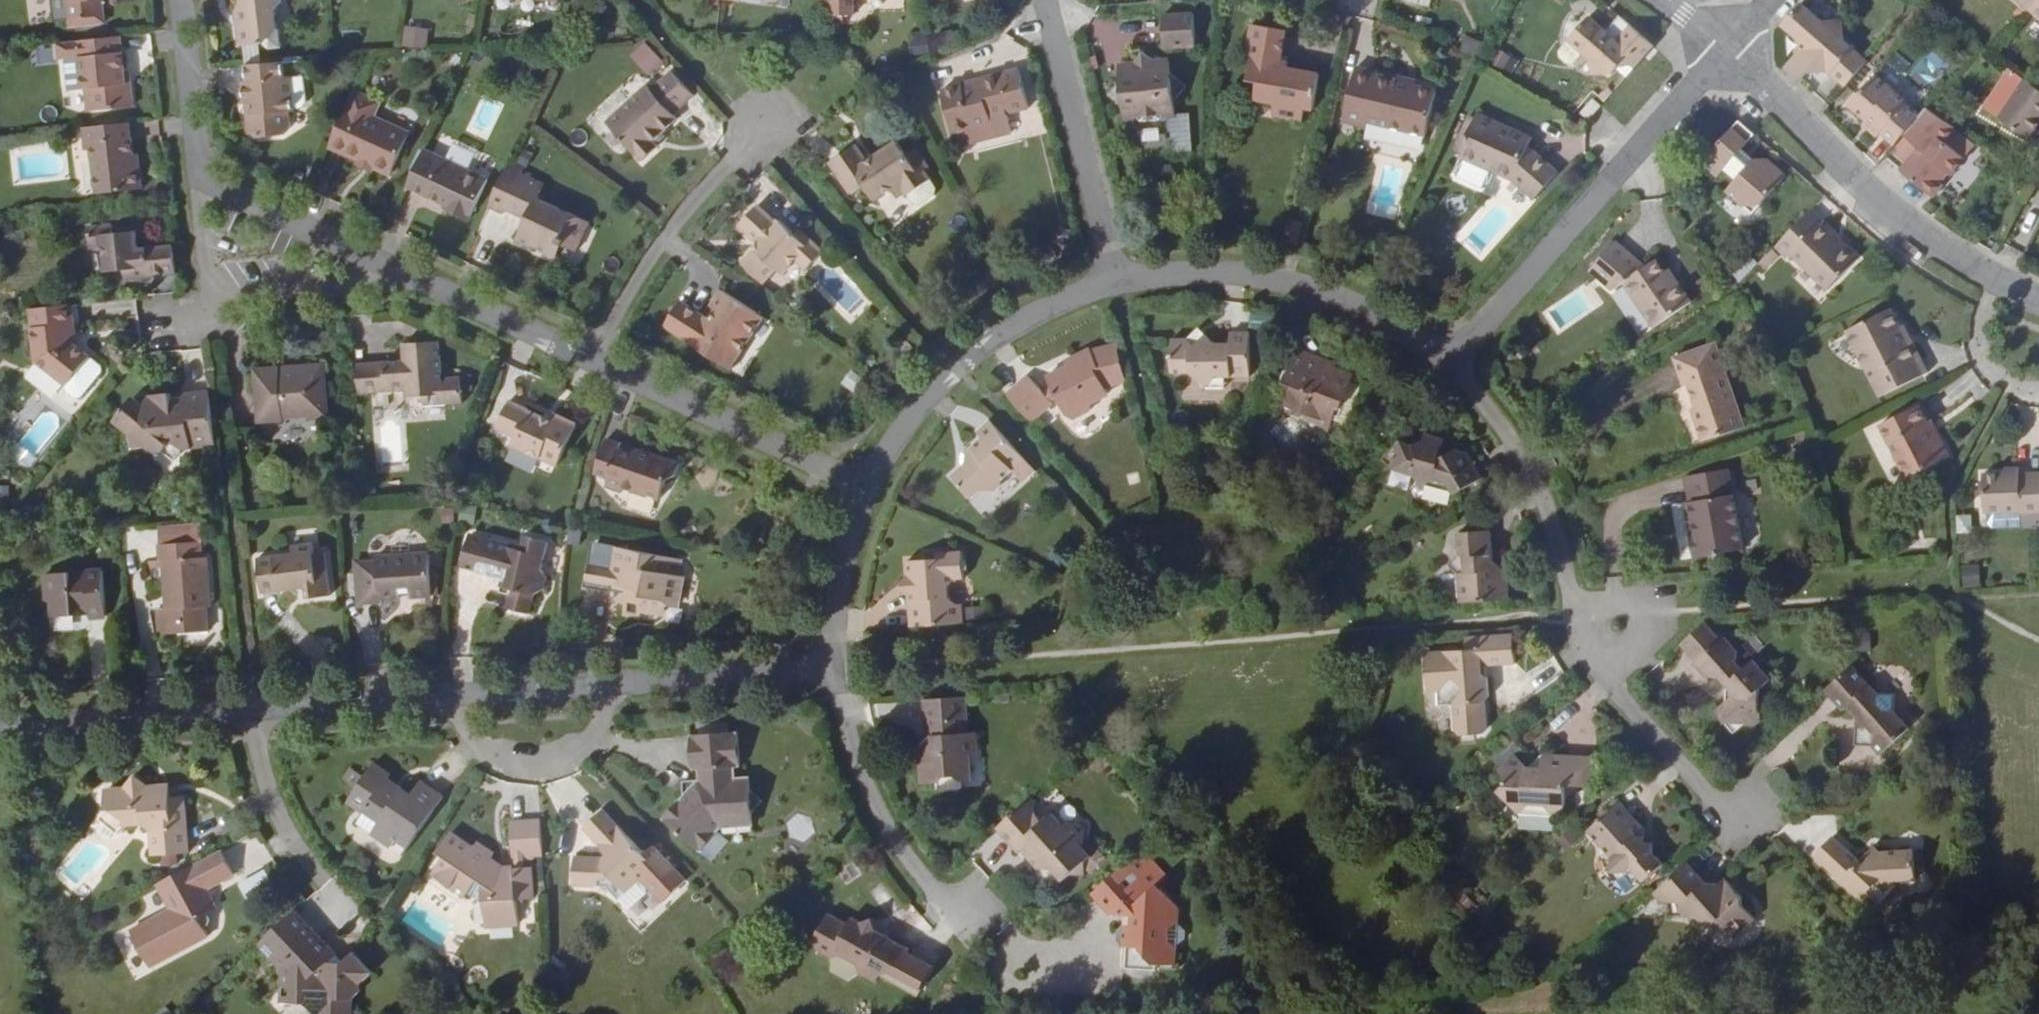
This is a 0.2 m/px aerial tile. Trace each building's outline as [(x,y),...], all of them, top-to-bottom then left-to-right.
[(70,27),(105,22),(103,0),(67,0),(70,27)] [(241,4),(243,20),(237,27),(239,46),(263,44),(272,49),(283,48),(281,30),(279,29),(277,10),(284,1),(283,0),(240,0),(241,4)] [(833,24),(844,24),(843,16),(854,15),(854,0),(833,0),(833,24)] [(2028,10),(2029,9),(2037,0),(2016,0),(2028,10)] [(2029,9),(2038,18),(2038,0),(2037,0),(2029,9)] [(1823,20),(1803,3),(1782,25),(1805,45),(1785,68),(1799,80),(1805,74),(1828,72),(1844,87),(1868,60),(1844,40),(1844,25),(1829,26),(1823,20)] [(241,4),(234,12),(237,27),(243,20),(241,4)] [(1193,13),(1163,15),(1165,49),(1196,47),(1193,13)] [(1654,46),(1620,16),(1608,31),(1590,16),(1567,41),(1567,42),(1559,51),(1560,57),(1568,64),(1574,64),(1583,55),(1591,61),(1592,75),(1613,74),(1618,68),(1627,76),(1654,46)] [(1287,30),(1252,24),(1246,55),(1253,56),(1249,80),(1259,82),(1255,100),(1276,104),(1274,116),(1303,121),(1305,109),(1315,110),(1321,73),(1288,67),(1289,61),(1282,60),(1287,30)] [(402,26),(402,48),(425,49),(426,27),(402,26)] [(1464,35),(1459,51),(1477,58),(1482,41),(1464,35)] [(76,42),(58,44),(59,60),(65,60),(68,91),(86,89),(89,112),(135,107),(132,86),(127,87),(125,72),(121,36),(76,41),(76,42)] [(644,67),(657,55),(643,40),(630,52),(644,67)] [(1502,69),(1510,54),(1496,47),(1487,62),(1502,69)] [(1121,80),(1109,94),(1124,106),(1142,121),(1159,120),(1174,100),(1186,86),(1171,74),(1153,59),(1143,51),(1136,61),(1121,80)] [(1169,58),(1153,59),(1171,74),(1169,58)] [(1136,61),(1119,62),(1121,80),(1136,61)] [(285,62),(246,65),(247,81),(242,81),(245,101),(255,100),(255,107),(253,108),(254,118),(246,119),(247,130),(257,138),(284,135),(292,126),(290,112),(295,112),(292,76),(287,77),(285,62)] [(1398,76),(1357,66),(1343,122),(1367,128),(1368,122),(1426,136),(1437,90),(1415,85),(1398,81),(1398,76)] [(962,85),(942,90),(953,133),(973,128),(973,125),(992,120),(991,118),(1029,108),(1019,69),(980,79),(980,83),(963,88),(962,85)] [(647,86),(607,123),(643,162),(658,147),(656,145),(653,142),(662,133),(678,119),(673,114),(694,95),(672,71),(652,90),(647,86)] [(1908,101),(1876,75),(1849,106),(1866,120),(1873,126),(1870,130),(1878,136),(1881,132),(1890,141),(1895,145),(1903,135),(1921,115),(1906,104),(1908,101)] [(1416,81),(1398,76),(1398,81),(1415,85),(1416,81)] [(2025,80),(1998,119),(2029,140),(2038,125),(2038,90),(2025,80)] [(1607,86),(1597,97),(1604,102),(1614,91),(1607,86)] [(383,102),(356,91),(331,143),(349,151),(348,155),(359,161),(375,169),(377,164),(393,171),(411,133),(376,117),(383,102)] [(1594,99),(1582,112),(1590,119),(1601,106),(1594,99)] [(255,100),(245,101),(246,119),(254,118),(253,108),(255,107),(255,100)] [(1174,100),(1159,120),(1176,118),(1174,100)] [(1142,121),(1124,106),(1126,123),(1142,121)] [(1956,128),(1927,108),(1921,115),(1903,135),(1919,149),(1900,170),(1932,198),(1933,199),(1943,185),(1941,183),(1949,174),(1951,177),(1966,159),(1944,142),(1956,128)] [(1500,124),(1477,114),(1458,156),(1461,157),(1513,180),(1535,199),(1559,173),(1528,147),(1532,138),(1518,132),(1512,135),(1498,128),(1500,124)] [(1755,135),(1739,120),(1702,162),(1718,176),(1725,169),(1735,179),(1725,191),(1743,206),(1753,214),(1761,205),(1787,176),(1766,158),(1751,161),(1748,165),(1737,156),(1755,135)] [(1873,126),(1866,120),(1863,124),(1870,130),(1873,126)] [(130,123),(84,128),(86,151),(92,150),(97,194),(142,189),(140,167),(135,167),(134,155),(130,123)] [(1518,132),(1500,124),(1498,128),(1512,135),(1518,132)] [(665,137),(662,133),(653,142),(656,145),(665,137)] [(856,145),(829,162),(851,194),(864,186),(875,201),(890,189),(899,183),(906,194),(907,196),(908,196),(930,180),(931,180),(926,171),(920,175),(917,169),(926,163),(916,148),(906,154),(897,141),(867,161),(856,145)] [(331,143),(330,147),(348,155),(349,151),(331,143)] [(488,179),(424,150),(407,187),(445,204),(444,208),(470,220),(488,179)] [(1494,172),(1461,157),(1455,171),(1457,178),(1481,188),(1488,185),(1494,172)] [(375,169),(359,161),(357,163),(374,171),(375,169)] [(525,169),(510,162),(489,208),(503,215),(505,211),(522,218),(524,214),(528,216),(526,220),(516,241),(531,249),(533,246),(557,258),(563,246),(577,253),(591,223),(538,198),(544,184),(523,173),(525,169)] [(930,168),(926,163),(917,169),(920,175),(926,171),(930,168)] [(393,171),(377,164),(375,169),(391,176),(393,171)] [(930,180),(908,196),(912,204),(920,206),(935,195),(936,188),(930,180)] [(899,183),(890,189),(897,199),(906,194),(899,183)] [(758,205),(739,225),(757,242),(761,246),(755,251),(742,265),(764,284),(776,270),(782,275),(796,260),(806,270),(824,252),(801,231),(796,237),(778,221),(777,222),(758,205)] [(1824,221),(1811,211),(1777,245),(1788,257),(1792,254),(1828,290),(1859,259),(1843,243),(1841,245),(1820,226),(1824,221)] [(113,225),(88,228),(90,248),(104,246),(106,270),(124,268),(131,267),(133,279),(177,274),(174,246),(139,249),(137,230),(114,233),(113,225)] [(757,242),(751,248),(755,251),(761,246),(757,242)] [(1616,242),(1590,271),(1611,289),(1621,283),(1654,327),(1692,302),(1675,277),(1672,280),(1666,271),(1658,260),(1646,267),(1616,242)] [(1773,250),(1759,264),(1766,271),(1780,257),(1773,250)] [(1383,277),(1391,260),(1383,256),(1375,273),(1383,277)] [(131,267),(124,268),(125,279),(133,279),(131,267)] [(1669,270),(1666,271),(1672,280),(1675,277),(1669,270)] [(709,319),(681,300),(665,325),(691,342),(690,343),(730,369),(747,343),(741,339),(758,313),(722,290),(712,307),(715,309),(709,319)] [(73,304),(31,309),(36,361),(67,386),(91,357),(78,346),(72,342),(70,324),(75,323),(73,304)] [(1891,308),(1846,331),(1879,397),(1928,372),(1913,341),(1908,343),(1901,329),(1891,308)] [(764,317),(758,313),(741,339),(747,343),(764,317)] [(75,323),(70,324),(72,342),(78,346),(75,323)] [(1906,327),(1901,329),(1908,343),(1913,341),(1906,327)] [(1199,329),(1189,339),(1196,345),(1205,335),(1199,329)] [(1189,339),(1172,339),(1172,351),(1167,358),(1172,361),(1172,373),(1192,372),(1206,388),(1216,377),(1224,377),(1251,378),(1251,332),(1231,332),(1231,342),(1214,343),(1205,335),(1196,345),(1189,339)] [(404,360),(358,363),(359,394),(406,390),(425,396),(426,406),(464,403),(462,376),(444,378),(441,341),(413,343),(414,354),(409,360),(404,360)] [(1716,342),(1674,356),(1684,385),(1688,383),(1696,406),(1692,408),(1703,441),(1745,427),(1726,371),(1734,369),(1727,348),(1719,350),(1716,342)] [(413,343),(403,343),(404,360),(409,360),(414,354),(413,343)] [(1067,366),(1046,375),(1051,385),(1057,397),(1065,415),(1072,419),(1092,410),(1092,404),(1109,395),(1106,389),(1127,383),(1118,344),(1092,350),(1091,347),(1073,356),(1076,362),(1067,366)] [(1320,358),(1296,349),(1285,383),(1290,384),(1283,406),(1305,414),(1304,417),(1331,427),(1334,420),(1337,409),(1341,411),(1352,382),(1354,375),(1336,368),(1334,372),(1317,366),(1320,358)] [(1073,356),(1064,360),(1067,366),(1076,362),(1073,356)] [(102,365),(91,357),(67,386),(69,391),(77,398),(82,397),(102,370),(102,365)] [(1337,365),(1320,358),(1317,366),(1334,372),(1336,368),(1337,365)] [(281,367),(255,369),(259,423),(285,421),(285,418),(309,416),(309,419),(329,417),(325,364),(304,366),(305,368),(281,369),(281,367)] [(1028,377),(1007,396),(1030,422),(1052,403),(1051,402),(1042,393),(1028,377)] [(1216,377),(1206,388),(1224,388),(1224,377),(1216,377)] [(1363,386),(1352,382),(1341,411),(1337,409),(1334,420),(1348,426),(1363,386)] [(1051,385),(1042,393),(1051,402),(1057,397),(1051,385)] [(144,403),(135,396),(114,422),(130,435),(131,450),(145,448),(152,453),(163,453),(164,452),(171,444),(176,444),(184,450),(216,446),(210,390),(186,393),(183,397),(184,404),(173,405),(172,393),(150,395),(144,403)] [(551,420),(510,400),(497,428),(517,437),(513,445),(557,466),(577,425),(554,413),(551,420)] [(1919,405),(1879,425),(1907,478),(1949,457),(1938,435),(1931,438),(1925,425),(1928,424),(1919,405)] [(44,410),(20,443),(36,455),(60,421),(44,410)] [(966,464),(952,476),(973,500),(983,490),(998,491),(1002,487),(1002,481),(1026,460),(991,420),(978,432),(983,438),(966,453),(966,464)] [(1928,424),(1925,425),(1931,438),(1938,435),(1932,422),(1928,424)] [(1415,445),(1399,441),(1383,459),(1391,467),(1390,468),(1414,475),(1420,488),(1426,485),(1435,480),(1447,483),(1451,491),(1453,494),(1483,478),(1468,452),(1456,449),(1443,457),(1441,452),(1444,439),(1425,433),(1423,440),(1415,445)] [(622,444),(607,439),(595,473),(609,478),(606,487),(620,492),(627,489),(660,500),(667,480),(677,475),(681,464),(638,450),(633,452),(621,448),(622,444)] [(171,444),(164,452),(175,461),(184,450),(176,444),(171,444)] [(638,450),(622,444),(621,448),(633,452),(638,450)] [(1729,469),(1722,470),(1726,495),(1733,494),(1729,469)] [(1722,470),(1686,477),(1690,503),(1695,534),(1689,535),(1693,559),(1698,558),(1743,550),(1733,494),(1726,495),(1722,470)] [(1983,474),(1985,512),(2021,511),(2021,513),(2038,511),(2038,473),(2020,474),(2020,473),(1983,474)] [(1435,480),(1426,485),(1451,491),(1447,483),(1435,480)] [(1684,504),(1689,535),(1695,534),(1690,503),(1684,504)] [(2021,513),(2021,511),(1988,512),(1988,523),(1995,528),(2038,526),(2038,511),(2021,513)] [(1491,531),(1458,533),(1460,554),(1464,557),(1464,573),(1457,573),(1459,603),(1510,599),(1508,570),(1504,570),(1493,571),(1493,561),(1491,531)] [(525,547),(488,536),(477,573),(503,580),(504,580),(513,582),(510,593),(505,607),(531,614),(536,593),(545,588),(548,578),(543,569),(546,556),(523,550),(525,547)] [(202,541),(159,544),(161,567),(164,568),(167,609),(158,610),(160,635),(209,632),(207,607),(212,607),(208,557),(203,557),(202,541)] [(294,552),(258,557),(263,594),(297,589),(296,584),(308,582),(311,586),(318,597),(332,595),(327,553),(316,554),(314,542),(293,546),(294,552)] [(682,559),(603,544),(602,551),(592,549),(586,586),(609,590),(610,589),(628,593),(624,614),(640,618),(642,611),(662,614),(664,602),(679,605),(684,578),(678,577),(682,559)] [(378,559),(357,561),(360,606),(366,606),(365,604),(382,603),(382,600),(402,599),(402,596),(412,596),(412,598),(433,596),(430,551),(377,554),(378,559)] [(920,560),(906,561),(907,575),(914,581),(914,589),(909,596),(907,598),(910,628),(964,624),(963,604),(957,604),(950,598),(949,587),(956,580),(964,580),(963,552),(926,554),(920,560)] [(1464,557),(1460,554),(1449,566),(1457,573),(1464,573),(1464,557)] [(1504,570),(1493,561),(1493,571),(1504,570)] [(1978,566),(1962,567),(1963,587),(1979,586),(1978,566)] [(103,569),(44,574),(45,600),(51,600),(52,617),(75,616),(75,612),(90,611),(90,615),(90,621),(108,620),(103,569)] [(907,575),(901,582),(901,590),(909,596),(914,589),(914,581),(907,575)] [(513,582),(504,580),(500,591),(510,593),(513,582)] [(296,584),(297,589),(304,587),(305,599),(318,597),(311,586),(308,582),(296,584)] [(1721,639),(1706,622),(1681,644),(1696,660),(1693,663),(1705,677),(1719,678),(1727,687),(1734,695),(1727,700),(1724,722),(1744,723),(1746,725),(1753,726),(1759,721),(1760,714),(1758,710),(1758,691),(1771,679),(1754,660),(1744,669),(1736,662),(1738,651),(1724,636),(1721,639)] [(1850,633),(1850,650),(1869,650),(1869,633),(1850,633)] [(1514,634),(1467,637),(1467,650),(1426,653),(1429,693),(1439,692),(1452,705),(1454,731),(1460,736),(1484,734),(1488,728),(1486,702),(1490,695),(1489,679),(1484,675),(1479,675),(1479,667),(1488,666),(1516,664),(1514,634)] [(1488,666),(1479,667),(1479,675),(1484,675),(1489,679),(1488,666)] [(1853,666),(1825,690),(1843,711),(1847,707),(1856,717),(1856,728),(1867,728),(1872,734),(1872,746),(1879,755),(1909,729),(1893,711),(1883,711),(1877,704),(1878,694),(1853,666)] [(1439,692),(1440,706),(1452,705),(1439,692)] [(1895,695),(1878,694),(1877,704),(1883,711),(1893,711),(1895,695)] [(966,697),(925,699),(927,730),(932,734),(933,734),(934,743),(931,747),(920,747),(921,784),(937,783),(939,783),(943,777),(957,776),(962,781),(972,780),(970,755),(978,755),(975,732),(968,732),(966,697)] [(1727,700),(1714,710),(1724,722),(1727,700)] [(1744,723),(1724,722),(1733,733),(1744,723)] [(1077,723),(1066,730),(1074,742),(1084,735),(1077,723)] [(1867,728),(1856,728),(1855,746),(1872,746),(1872,734),(1867,728)] [(679,800),(662,820),(698,851),(715,832),(711,829),(720,821),(751,819),(750,810),(759,799),(749,789),(748,779),(735,779),(734,768),(742,767),(739,731),(690,735),(693,771),(700,770),(701,782),(686,783),(686,796),(681,802),(679,800)] [(932,734),(920,747),(931,747),(934,743),(933,734),(932,734)] [(1516,754),(1500,769),(1505,775),(1504,785),(1499,791),(1518,814),(1529,806),(1547,807),(1554,816),(1565,807),(1568,785),(1594,787),(1595,757),(1543,753),(1542,767),(1528,767),(1527,767),(1516,754)] [(1543,753),(1528,767),(1542,767),(1543,753)] [(391,775),(374,763),(364,778),(361,776),(353,787),(357,790),(348,802),(364,812),(357,823),(393,847),(397,840),(409,848),(445,795),(422,780),(412,795),(389,777),(391,775)] [(361,776),(352,770),(344,781),(353,787),(361,776)] [(125,786),(105,788),(106,810),(112,810),(122,822),(123,827),(145,825),(149,830),(151,856),(190,852),(186,796),(172,798),(166,798),(149,785),(136,774),(125,786)] [(939,783),(937,783),(938,789),(963,787),(962,781),(957,776),(943,777),(939,783)] [(171,784),(149,785),(166,798),(172,798),(171,784)] [(1032,797),(1027,803),(1036,811),(1036,801),(1032,797)] [(1621,801),(1587,831),(1612,859),(1611,872),(1627,874),(1631,869),(1643,883),(1663,862),(1653,852),(1653,843),(1645,842),(1645,827),(1621,801)] [(1027,803),(997,829),(1020,854),(1023,851),(1037,868),(1039,868),(1053,869),(1063,881),(1064,882),(1072,874),(1086,875),(1087,861),(1092,856),(1083,846),(1077,839),(1067,839),(1068,828),(1065,825),(1053,813),(1044,820),(1036,811),(1027,803)] [(1529,806),(1518,814),(1554,816),(1547,807),(1529,806)] [(603,809),(583,828),(607,854),(604,857),(575,856),(573,886),(606,888),(618,901),(641,880),(647,887),(671,864),(654,845),(648,851),(641,851),(603,809)] [(106,810),(99,819),(115,835),(123,827),(122,822),(112,810),(106,810)] [(711,829),(715,832),(720,826),(751,824),(751,819),(720,821),(711,829)] [(541,820),(510,822),(513,858),(515,858),(525,857),(543,855),(541,820)] [(1086,824),(1068,822),(1065,825),(1068,828),(1067,839),(1077,839),(1083,846),(1087,843),(1086,824)] [(474,847),(451,832),(437,852),(444,857),(431,874),(465,897),(468,893),(477,879),(482,882),(483,903),(486,928),(519,925),(517,900),(534,899),(532,866),(526,867),(516,868),(513,868),(499,870),(498,862),(492,857),(495,853),(478,842),(474,847)] [(1833,836),(1814,856),(1862,899),(1876,884),(1886,892),(1895,881),(1916,880),(1914,849),(1880,851),(1875,845),(1868,852),(1869,857),(1863,863),(1860,860),(1833,836)] [(409,848),(397,840),(393,847),(404,855),(409,848)] [(222,850),(158,884),(170,910),(130,930),(150,968),(210,936),(200,918),(218,909),(207,890),(235,875),(222,850)] [(1868,852),(1860,860),(1863,863),(1869,857),(1868,852)] [(525,857),(515,858),(516,868),(526,867),(525,857)] [(1131,860),(1092,895),(1110,916),(1126,916),(1132,916),(1132,924),(1126,924),(1114,935),(1125,946),(1139,946),(1154,963),(1158,964),(1177,965),(1178,945),(1186,938),(1186,930),(1180,923),(1181,908),(1159,884),(1149,893),(1137,880),(1145,874),(1131,860)] [(1688,863),(1653,894),(1659,902),(1669,902),(1683,903),(1682,918),(1698,918),(1708,929),(1718,920),(1735,939),(1756,920),(1743,905),(1743,897),(1725,878),(1719,884),(1706,882),(1688,863)] [(1053,869),(1039,868),(1039,879),(1063,881),(1053,869)] [(477,879),(468,893),(483,903),(482,882),(477,879)] [(1683,903),(1669,902),(1669,917),(1682,918),(1683,903)] [(296,910),(260,944),(282,967),(281,988),(291,988),(290,997),(297,1003),(307,1004),(315,1013),(322,1013),(354,1013),(354,999),(362,991),(362,984),(374,973),(355,951),(344,962),(328,963),(338,955),(296,910)] [(848,924),(828,912),(815,940),(817,950),(832,959),(842,956),(858,965),(860,974),(876,983),(880,975),(885,968),(892,972),(896,974),(910,948),(887,935),(880,937),(877,930),(869,933),(864,930),(862,922),(852,917),(848,924)] [(873,919),(862,922),(864,930),(869,933),(877,930),(873,919)] [(1139,946),(1125,946),(1124,967),(1157,970),(1158,964),(1154,963),(1139,946)] [(291,988),(281,988),(280,1003),(297,1003),(290,997),(291,988)]
